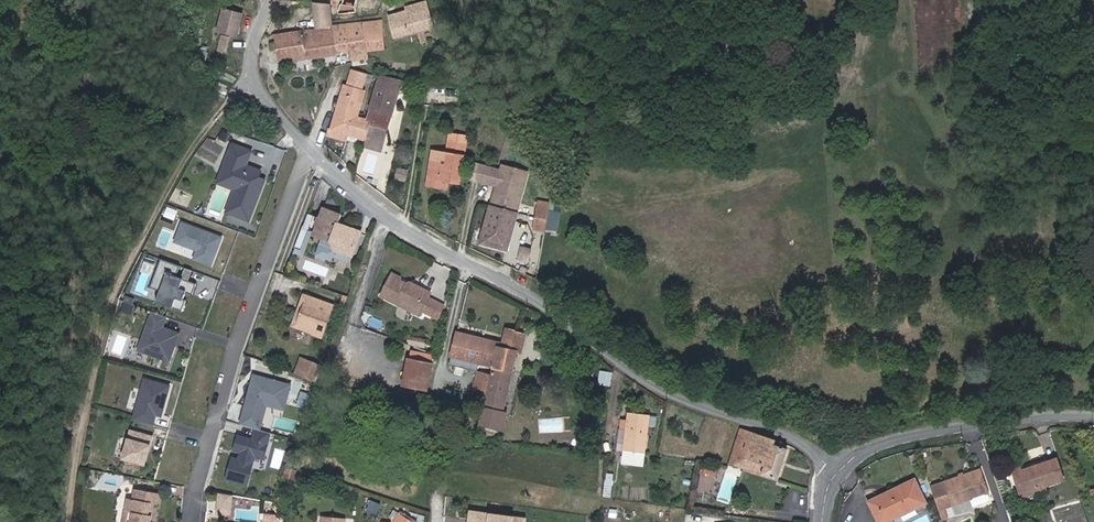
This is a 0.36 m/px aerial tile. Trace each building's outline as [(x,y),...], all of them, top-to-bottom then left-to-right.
[(413,10),(409,11),(388,18),(394,39),(434,27),(426,2),(411,6),(413,10)] [(329,5),(313,3),(317,29),(275,35),(279,62),(339,54),(338,52),(333,26),(332,27),(331,21),(329,5)] [(245,14),(226,11),(222,31),(241,35),(245,14)] [(364,22),(368,53),(385,51),(381,20),(364,22)] [(333,26),(338,52),(348,51),(350,61),(368,59),(368,53),(364,22),(333,26)] [(228,52),(232,39),(224,37),(220,51),(228,52)] [(200,45),(199,57),(206,58),(207,46),(200,45)] [(364,79),(365,74),(351,70),(349,75),(364,79)] [(362,84),(364,79),(349,75),(348,81),(362,84)] [(371,121),(366,140),(383,146),(402,81),(378,76),(366,120),(367,120),(371,121)] [(362,84),(348,81),(346,86),(361,90),(362,84)] [(344,85),(337,108),(358,114),(364,91),(361,90),(346,86),(344,85)] [(337,108),(331,130),(348,135),(354,116),(357,117),(358,114),(337,108)] [(354,116),(348,135),(366,140),(371,121),(367,120),(366,120),(365,119),(357,117),(354,116)] [(163,130),(167,122),(159,118),(156,127),(163,130)] [(448,143),(465,145),(466,135),(450,133),(448,143)] [(250,219),(266,179),(258,176),(260,169),(247,164),(253,150),(234,143),(223,170),(234,174),(237,180),(234,187),(236,188),(228,210),(250,219)] [(445,164),(431,163),(428,186),(447,189),(448,181),(460,183),(465,145),(448,143),(447,153),(445,164)] [(433,152),(431,163),(445,164),(447,153),(433,152)] [(501,169),(500,175),(482,246),(506,252),(526,170),(503,165),(501,169)] [(487,172),(500,175),(501,169),(488,166),(487,172)] [(223,170),(219,181),(234,187),(237,180),(234,174),(223,170)] [(409,175),(399,173),(396,184),(406,186),(409,175)] [(166,205),(161,215),(173,220),(177,209),(166,205)] [(533,208),(531,218),(542,220),(544,210),(533,208)] [(336,228),(337,225),(341,215),(324,209),(314,235),(332,242),(335,250),(352,256),(360,234),(343,227),(342,231),(336,228)] [(222,237),(182,222),(175,241),(197,250),(194,259),(212,265),(222,237)] [(192,271),(160,259),(150,287),(160,291),(164,293),(160,304),(182,311),(186,300),(183,299),(186,292),(193,294),(196,284),(189,281),(192,271)] [(391,276),(381,296),(420,316),(422,311),(430,315),(437,302),(429,298),(431,293),(423,288),(422,291),(414,287),(413,283),(411,282),(407,283),(391,276)] [(201,279),(196,294),(210,299),(215,285),(201,279)] [(160,291),(156,302),(160,304),(164,293),(160,291)] [(126,296),(123,302),(132,305),(134,300),(126,296)] [(332,309),(303,298),(299,307),(303,309),(297,327),(313,333),(311,336),(320,340),(332,309)] [(445,306),(437,302),(430,315),(438,319),(445,306)] [(303,309),(299,307),(291,329),(311,336),(313,333),(297,327),(303,309)] [(166,317),(152,312),(138,351),(169,362),(179,334),(162,327),(166,317)] [(493,367),(513,370),(517,353),(522,354),(527,335),(518,332),(508,327),(501,344),(498,343),(493,367)] [(493,367),(498,343),(457,333),(450,356),(493,367)] [(428,340),(409,336),(407,342),(411,343),(411,345),(426,348),(428,340)] [(411,350),(409,358),(433,363),(434,355),(411,350)] [(433,363),(409,358),(403,386),(427,391),(433,363)] [(309,364),(301,361),(295,376),(303,379),(309,364)] [(309,364),(303,379),(316,384),(322,369),(309,364)] [(487,395),(484,408),(481,425),(504,429),(507,414),(504,413),(513,370),(493,367),(491,375),(487,395)] [(598,369),(596,384),(609,387),(612,372),(598,369)] [(473,391),(487,395),(491,375),(477,372),(473,391)] [(242,417),(239,425),(255,430),(260,431),(266,407),(268,400),(285,405),(290,386),(253,376),(244,410),(246,411),(245,417),(242,417)] [(169,387),(144,379),(132,420),(152,426),(155,416),(156,412),(161,414),(169,387)] [(311,396),(302,393),(296,407),(306,411),(311,396)] [(395,410),(398,398),(389,395),(385,407),(395,410)] [(285,405),(268,400),(266,407),(283,411),(285,405)] [(629,413),(624,449),(637,451),(638,446),(647,447),(651,415),(629,413)] [(539,418),(539,432),(562,432),(562,419),(539,418)] [(260,431),(255,430),(252,441),(237,436),(235,445),(242,447),(240,453),(238,460),(231,458),(225,480),(246,486),(254,457),(263,460),(270,434),(260,431)] [(747,459),(754,436),(741,431),(730,465),(763,476),(766,465),(747,459)] [(130,432),(122,459),(144,466),(147,452),(145,452),(147,446),(149,447),(152,438),(130,432)] [(576,447),(584,448),(586,438),(579,436),(576,447)] [(776,442),(754,436),(747,459),(766,465),(763,476),(779,481),(789,450),(775,445),(776,442)] [(1020,473),(1026,493),(1064,481),(1057,460),(1020,473)] [(284,467),(282,476),(294,479),(296,470),(284,467)] [(710,502),(713,468),(699,467),(696,501),(710,502)] [(979,471),(943,484),(951,506),(988,493),(979,471)] [(601,496),(610,497),(613,473),(605,472),(601,496)] [(1020,495),(1026,493),(1020,473),(1014,475),(1020,495)] [(483,474),(482,481),(507,483),(508,477),(483,474)] [(870,503),(879,521),(888,521),(926,503),(915,480),(870,503)] [(122,512),(127,513),(125,521),(127,521),(150,521),(151,513),(147,513),(148,507),(152,507),(153,504),(157,504),(159,493),(131,488),(129,498),(125,497),(122,512)] [(231,496),(219,494),(215,513),(228,515),(231,496)] [(474,510),(468,509),(466,521),(477,521),(478,519),(472,518),(474,510)] [(474,510),(472,518),(478,519),(477,521),(522,521),(523,516),(474,510)] [(279,521),(273,515),(265,514),(264,521),(279,521)]
